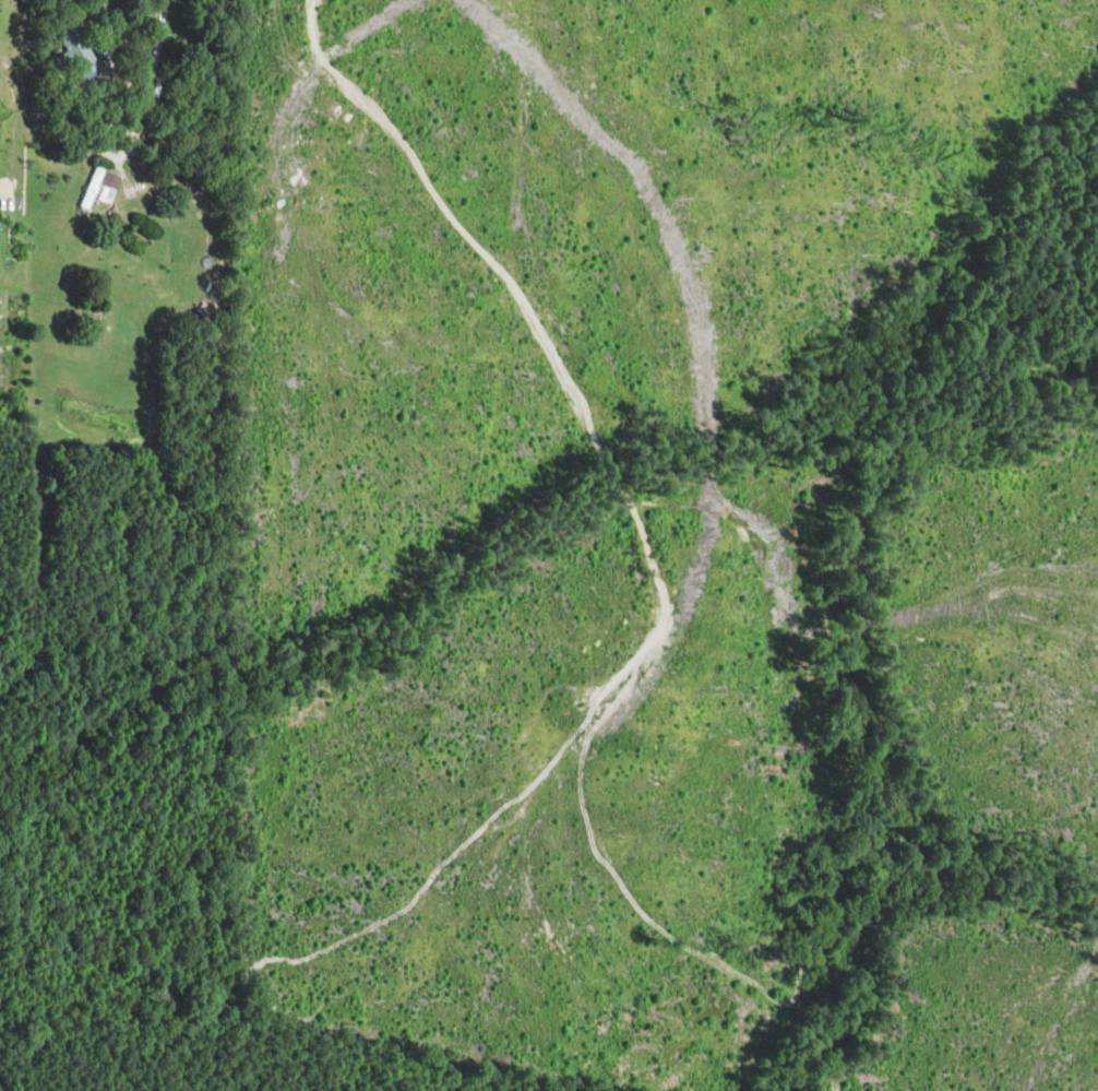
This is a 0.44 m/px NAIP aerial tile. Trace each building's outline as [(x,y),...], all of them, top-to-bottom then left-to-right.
[(112,204),(122,175),(96,165),(80,208),(91,212),(96,198),(112,204)]
